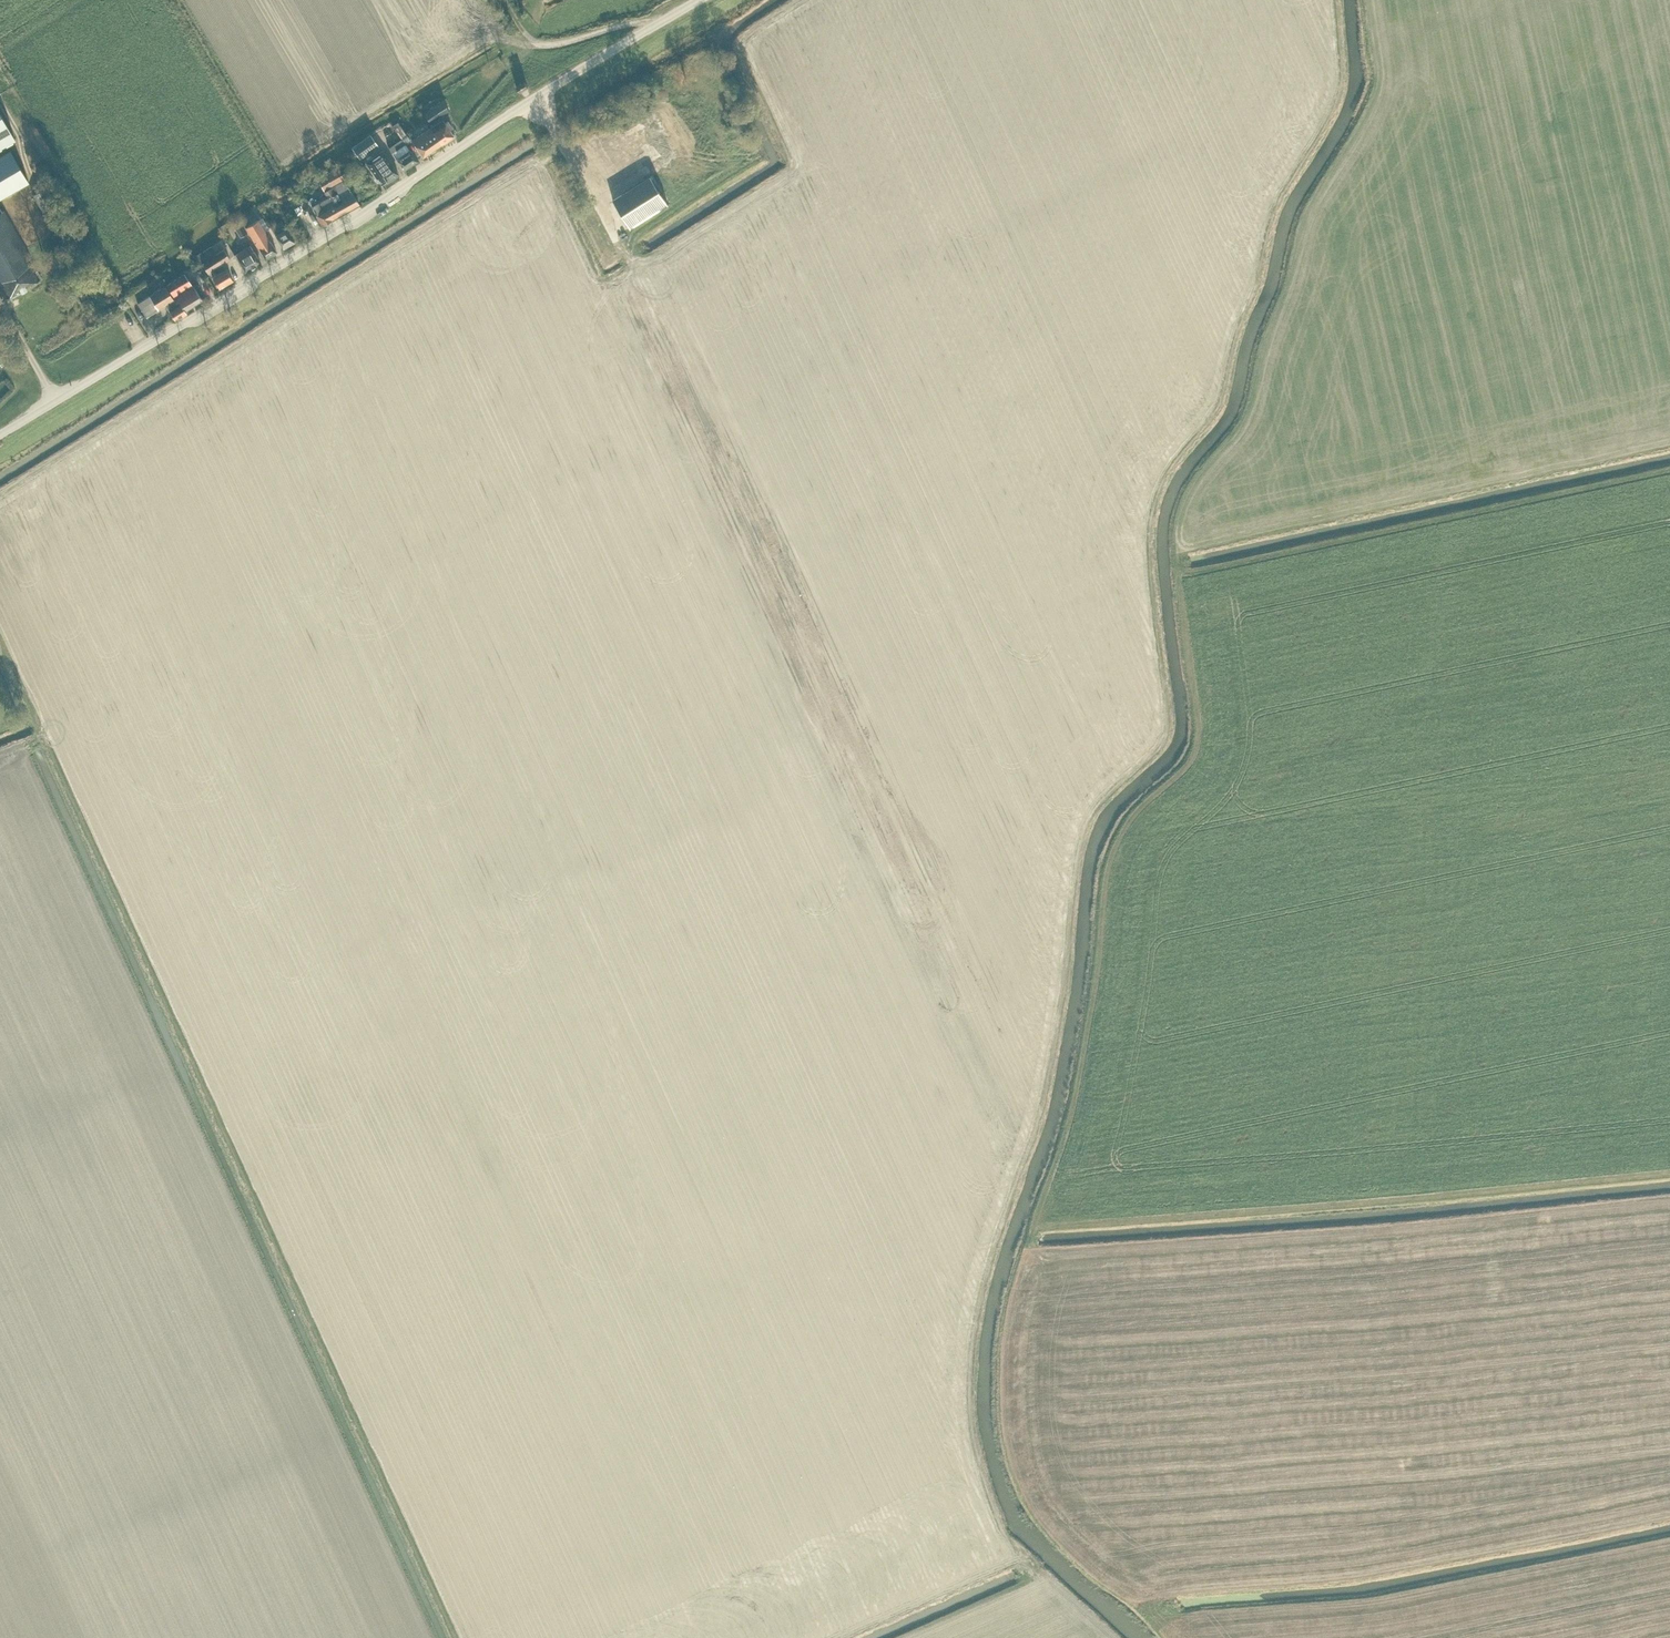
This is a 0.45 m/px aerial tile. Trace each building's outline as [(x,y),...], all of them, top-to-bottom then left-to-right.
[(519,91),(527,86),(524,81),(516,86),(519,91)] [(448,111),(442,101),(422,113),(429,123),(448,111)] [(5,143),(14,138),(0,114),(0,146),(5,143)] [(694,131),(699,129),(695,119),(690,121),(694,131)] [(442,120),(430,128),(441,144),(442,144),(453,136),(449,130),(452,128),(447,121),(444,123),(442,120)] [(417,161),(405,144),(410,141),(399,125),(394,129),(401,139),(388,148),(392,153),(403,170),(417,161)] [(430,128),(411,141),(422,157),(441,144),(430,128)] [(378,146),(370,134),(351,147),(359,159),(378,146)] [(27,182),(9,151),(0,156),(0,198),(27,182)] [(398,174),(382,151),(365,162),(376,178),(382,175),(387,182),(398,174)] [(321,225),(358,204),(352,194),(348,189),(347,190),(342,181),(344,180),(337,168),(317,180),(324,191),(327,198),(311,207),(315,215),(321,225)] [(649,175),(611,199),(629,227),(667,204),(649,175)] [(4,299),(12,295),(34,282),(41,278),(36,270),(35,270),(30,260),(31,260),(2,211),(1,212),(0,212),(0,291),(4,299)] [(257,220),(245,227),(257,247),(258,248),(265,259),(276,252),(264,231),(269,228),(262,217),(257,220)] [(238,218),(231,222),(240,236),(247,232),(242,225),(238,218)] [(283,249),(294,242),(281,221),(270,228),(283,249)] [(245,272),(260,262),(250,245),(234,255),(245,272)] [(218,288),(232,279),(225,268),(225,269),(222,263),(229,259),(223,249),(215,254),(211,246),(196,256),(207,273),(216,267),(219,272),(211,277),(218,288)] [(184,311),(202,299),(192,285),(190,286),(183,274),(166,285),(173,296),(172,297),(176,302),(178,301),(184,311)] [(165,285),(149,296),(157,309),(158,309),(164,305),(173,318),(174,320),(186,313),(184,311),(178,301),(176,302),(176,303),(173,299),(165,285)] [(149,296),(137,303),(148,319),(159,311),(158,309),(157,309),(149,296)]
